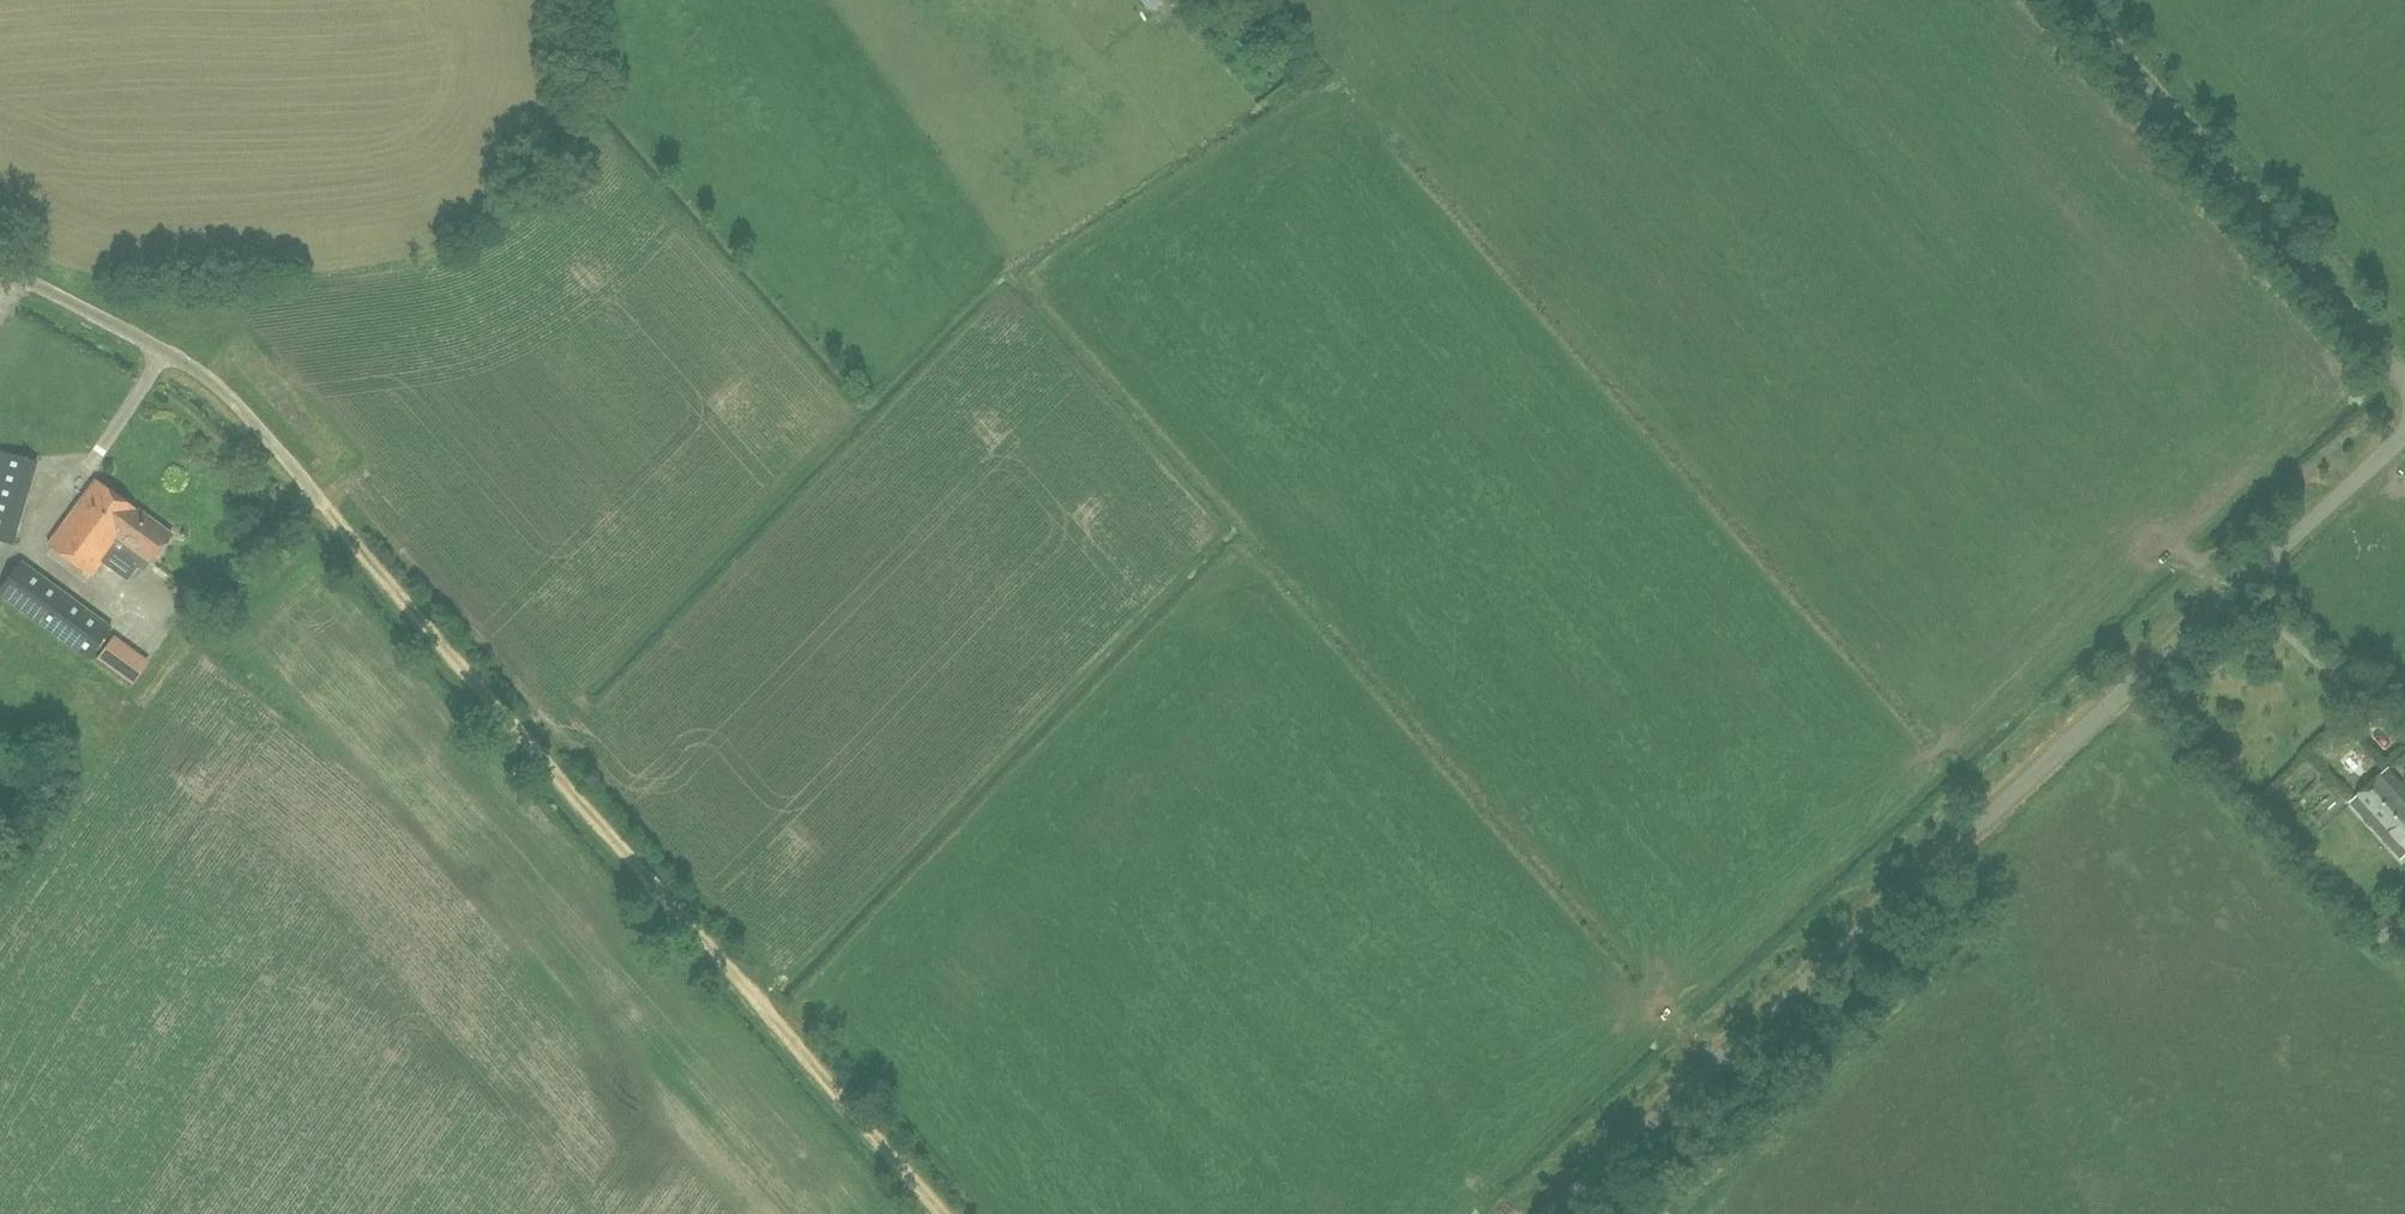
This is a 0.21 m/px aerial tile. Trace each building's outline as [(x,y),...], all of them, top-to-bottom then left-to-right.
[(36,462),(0,452),(0,540),(14,544),(36,462)] [(92,578),(113,548),(140,512),(96,480),(48,546),(92,578)] [(173,536),(140,512),(113,548),(147,572),(173,536)] [(114,628),(23,563),(0,592),(0,596),(89,661),(114,628)] [(111,632),(99,658),(143,678),(155,652),(111,632)] [(2404,854),(2404,786),(2390,768),(2351,801),(2400,859),(2404,854)]
